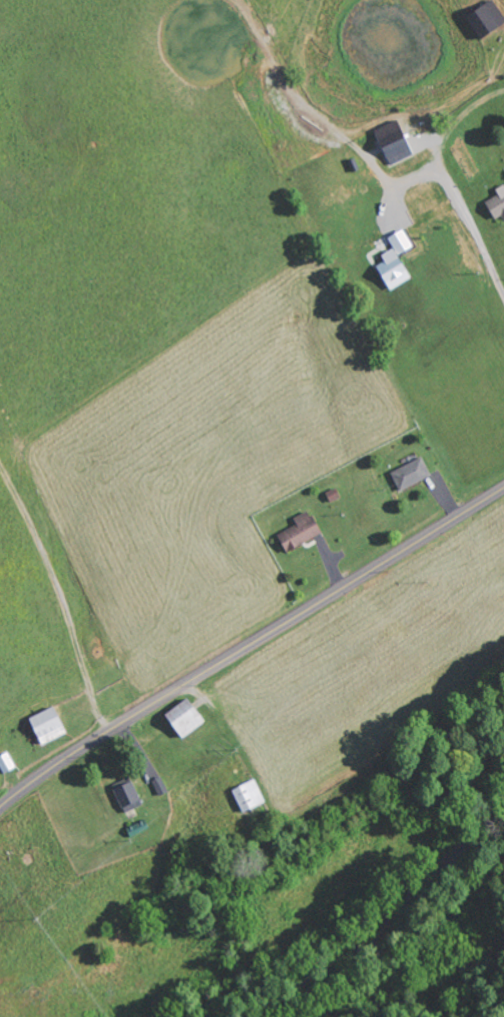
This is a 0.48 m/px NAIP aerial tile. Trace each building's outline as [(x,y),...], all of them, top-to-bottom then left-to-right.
[(478,37),(503,25),(503,18),(496,0),(493,0),(466,13),(478,37)] [(414,154),(398,119),(374,129),(390,165),(414,154)] [(499,194),(485,201),(495,221),(503,216),(503,184),(496,188),(499,194)] [(385,261),(376,266),(390,290),(410,278),(393,248),(381,255),(385,261)] [(431,477),(423,457),(391,471),(399,490),(431,477)] [(297,525),(277,535),(286,552),(321,534),(309,510),(293,518),(297,525)] [(182,738),(204,722),(187,698),(164,714),(182,738)] [(67,732),(53,706),(28,719),(42,745),(67,732)] [(242,812),(265,802),(255,779),(232,789),(242,812)] [(113,790),(124,813),(143,804),(132,781),(113,790)]
